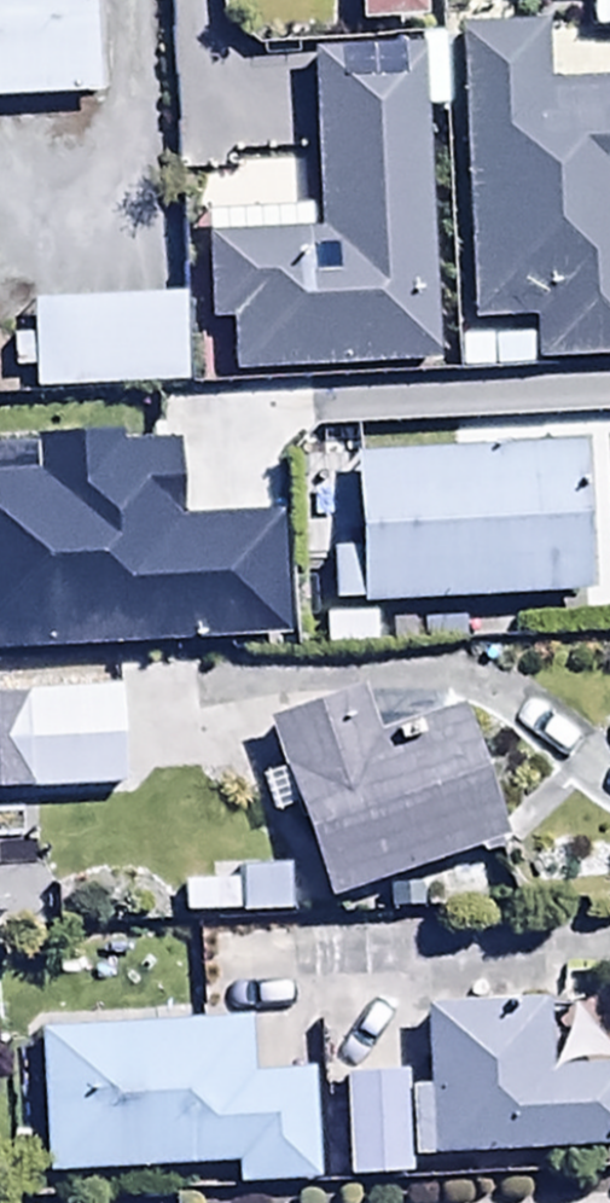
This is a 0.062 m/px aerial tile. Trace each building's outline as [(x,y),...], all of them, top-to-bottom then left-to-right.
[(98,100),(94,0),(0,0),(0,104),(98,100)] [(428,23),(426,0),(359,0),(360,27),(428,23)] [(470,33),(467,326),(533,327),(532,365),(609,365),(609,84),(545,83),(546,34),(470,33)] [(437,364),(423,118),(448,117),(445,39),(328,46),(329,58),(312,60),(322,234),(202,240),(206,327),(231,326),(233,376),(437,364)] [(184,301),(33,306),(36,397),(187,391),(184,301)] [(331,557),(332,606),(585,604),(584,455),(360,457),(361,556),(331,557)] [(177,524),(179,605),(291,601),(289,521),(177,524)] [(357,695),(267,729),(332,906),(502,844),(456,718),(376,748),(357,695)] [(0,703),(0,801),(126,795),(122,697),(0,703)] [(184,886),(183,919),(287,922),(289,870),(240,869),(239,888),(184,886)] [(413,1161),(609,1159),(609,1071),(550,1072),(549,1006),(429,1007),(430,1094),(408,1094),(408,1081),(344,1082),(345,1180),(413,1179),(413,1161)] [(44,1180),(235,1171),(236,1192),(315,1189),(310,1079),(254,1081),(251,1026),(37,1036),(44,1180)]
